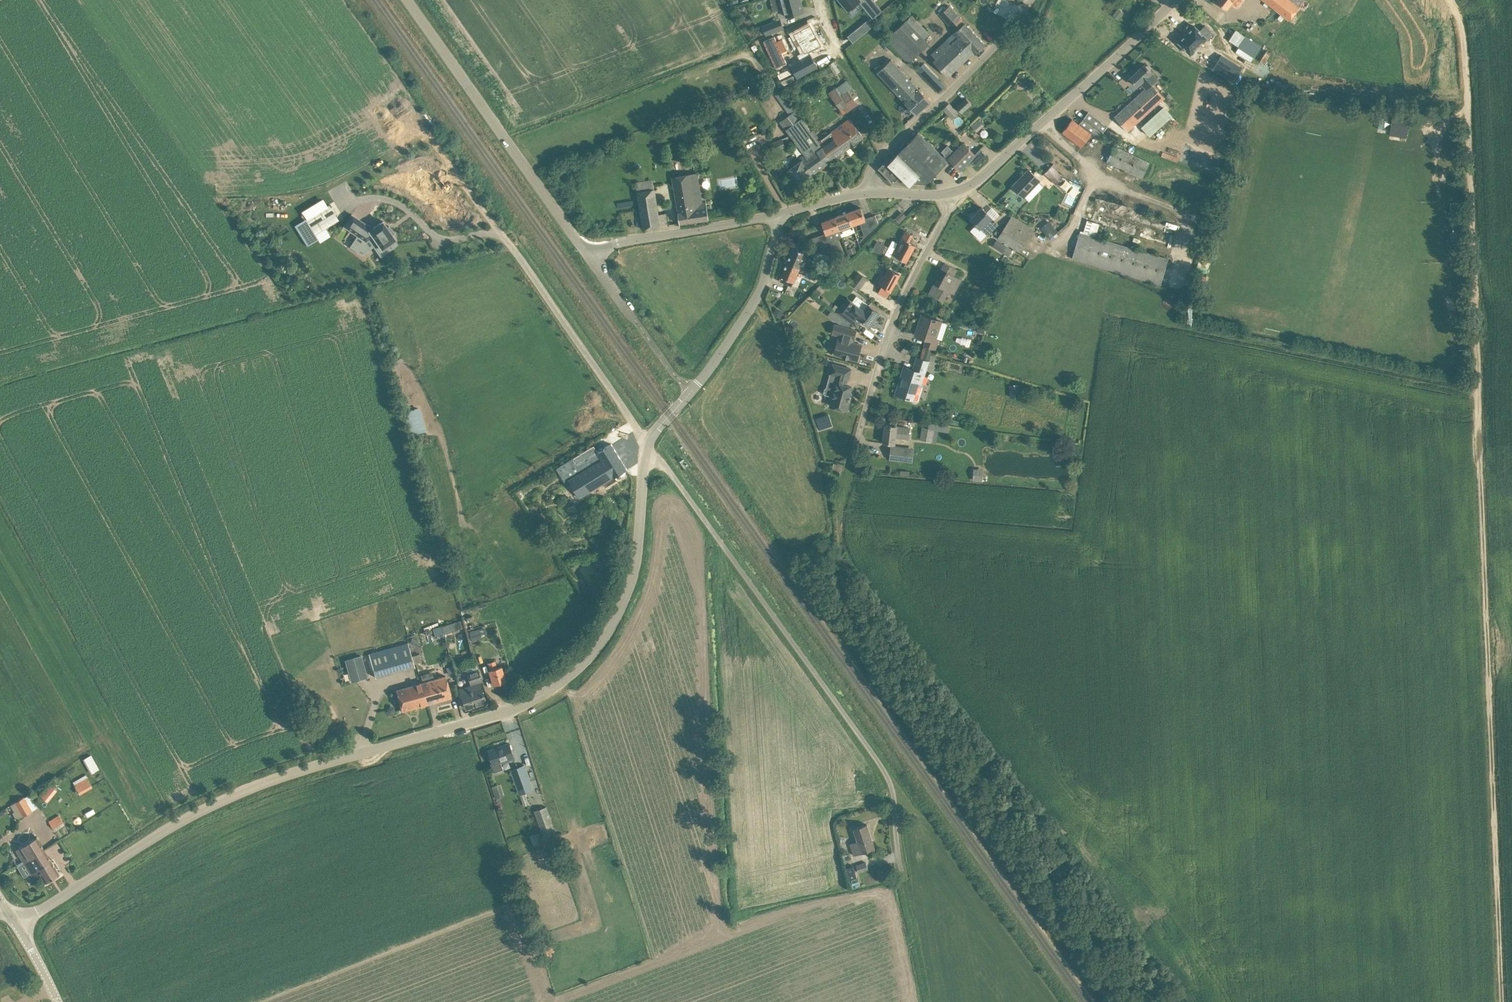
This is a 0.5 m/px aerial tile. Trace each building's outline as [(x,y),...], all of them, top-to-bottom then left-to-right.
[(787,16),(803,12),(800,0),(783,0),(787,16)] [(848,10),(859,1),(873,18),(882,10),(874,0),(840,0),(848,10)] [(1217,1),(1227,8),(1231,2),(1236,6),(1238,6),(1242,1),(1242,0),(1218,0),(1217,1)] [(1289,19),(1305,0),(1304,0),(1265,0),(1289,19)] [(936,58),(934,61),(948,76),(974,52),(976,53),(985,44),(950,5),(940,14),(955,31),(954,32),(954,33),(947,39),(932,54),(936,58)] [(1118,7),(1113,14),(1118,19),(1124,12),(1118,7)] [(912,14),(886,39),(908,63),(929,44),(923,38),(929,32),(912,14)] [(852,41),(872,25),(867,18),(846,34),(852,41)] [(776,20),(762,25),(766,35),(779,30),(776,20)] [(800,60),(792,65),(798,77),(818,66),(811,54),(809,52),(822,45),(810,24),(794,34),(803,51),(797,55),(800,60)] [(1195,26),(1179,42),(1191,54),(1207,38),(1209,40),(1215,34),(1205,24),(1199,30),(1195,26)] [(1242,28),(1237,34),(1252,44),(1256,39),(1242,28)] [(787,49),(783,39),(766,44),(773,67),(787,63),(783,50),(787,49)] [(1242,67),(1221,54),(1212,68),(1233,81),(1242,67)] [(881,57),(871,65),(904,100),(903,100),(916,114),(930,100),(919,88),(919,89),(891,59),(887,63),(881,57)] [(834,60),(830,62),(835,73),(839,71),(834,60)] [(916,69),(939,93),(946,85),(924,63),(916,69)] [(1115,116),(1128,130),(1164,97),(1151,83),(1157,78),(1152,72),(1145,64),(1130,77),(1137,86),(1141,82),(1146,88),(1115,116)] [(778,72),(782,83),(793,79),(790,68),(778,72)] [(1017,82),(1023,85),(1025,82),(1027,83),(1029,79),(1020,75),(1017,82)] [(841,109),(840,109),(843,113),(846,111),(848,113),(858,105),(849,91),(842,96),(836,88),(829,93),(841,109)] [(749,94),(752,100),(758,98),(755,92),(749,94)] [(957,106),(962,112),(972,103),(966,97),(957,106)] [(949,103),(943,108),(953,118),(958,113),(949,103)] [(819,141),(800,115),(796,110),(781,122),(804,153),(792,163),(794,165),(788,169),(799,184),(814,173),(813,173),(832,159),(819,141)] [(1089,111),(1079,123),(1098,138),(1108,125),(1089,111)] [(1393,112),(1391,131),(1408,133),(1410,114),(1393,112)] [(819,141),(832,159),(850,146),(851,147),(858,142),(857,141),(863,136),(850,118),(819,141)] [(977,130),(983,124),(979,119),(972,125),(977,130)] [(1072,119),(1062,132),(1082,146),(1092,134),(1072,119)] [(1157,130),(1166,140),(1172,134),(1162,125),(1157,130)] [(927,182),(926,182),(948,161),(919,132),(898,153),(891,161),(888,158),(878,168),(893,183),(897,179),(907,179),(907,183),(926,183),(927,182)] [(770,144),(774,155),(787,150),(782,140),(770,144)] [(951,148),(943,156),(947,160),(949,159),(960,170),(970,160),(975,165),(986,154),(980,149),(975,154),(964,143),(955,152),(951,148)] [(1107,161),(1142,178),(1150,162),(1114,146),(1107,161)] [(1180,159),(1182,151),(1173,148),(1172,152),(1164,150),(1163,154),(1180,159)] [(1045,172),(1056,184),(1063,176),(1055,169),(1052,165),(1045,172)] [(1013,186),(1024,196),(1025,196),(1030,201),(1044,186),(1038,181),(1040,179),(1029,169),(1013,186)] [(678,212),(680,223),(709,219),(706,202),(702,202),(697,172),(673,177),(678,212)] [(636,183),(644,229),(661,226),(668,225),(666,213),(659,214),(653,180),(636,183)] [(1074,181),(1064,201),(1075,206),(1084,187),(1074,181)] [(329,203),(294,222),(307,245),(329,233),(325,226),(338,219),(329,203)] [(861,207),(848,212),(852,224),(853,224),(860,222),(865,236),(878,222),(875,214),(865,218),(861,207)] [(980,228),(988,235),(999,224),(991,216),(992,216),(982,207),(971,218),(980,228)] [(848,212),(835,216),(842,235),(855,230),(853,224),(852,224),(848,212)] [(352,214),(344,226),(358,235),(351,245),(362,253),(373,245),(380,254),(382,254),(395,245),(396,242),(394,240),(396,239),(391,232),(393,231),(389,225),(387,226),(383,220),(372,228),(352,214)] [(1034,229),(1012,215),(998,237),(1020,252),(1034,229)] [(842,235),(835,216),(822,221),(826,233),(808,239),(824,247),(841,256),(843,250),(838,238),(842,236),(842,235)] [(1048,235),(1056,228),(1048,219),(1040,227),(1048,235)] [(909,242),(913,235),(906,231),(893,254),(906,261),(915,245),(909,242)] [(1072,258),(1161,284),(1168,259),(1080,232),(1072,258)] [(1013,250),(997,239),(993,245),(1009,256),(1013,250)] [(871,251),(885,258),(890,248),(877,241),(871,251)] [(793,246),(787,261),(800,267),(803,259),(807,261),(804,267),(812,271),(817,257),(806,252),(803,250),(793,246)] [(854,246),(848,248),(850,254),(856,251),(854,246)] [(836,262),(841,256),(824,247),(820,254),(834,261),(836,262)] [(1002,257),(998,253),(994,258),(998,262),(1002,257)] [(800,267),(787,261),(781,276),(779,280),(792,285),(800,267)] [(929,293),(938,297),(942,300),(947,290),(954,293),(962,279),(955,275),(958,269),(945,262),(942,269),(947,271),(941,282),(936,279),(929,293)] [(878,294),(886,299),(900,274),(889,268),(885,275),(883,273),(877,283),(882,286),(878,294)] [(851,283),(859,289),(867,278),(859,272),(851,283)] [(812,293),(817,297),(821,292),(817,288),(812,293)] [(863,310),(851,301),(847,307),(843,304),(837,311),(854,323),(859,316),(870,325),(879,312),(868,303),(863,310)] [(784,312),(776,307),(772,313),(780,318),(784,312)] [(834,319),(839,323),(843,317),(837,313),(834,319)] [(938,339),(934,338),(940,320),(922,314),(915,334),(927,338),(925,345),(935,348),(938,339)] [(978,323),(977,332),(984,333),(985,324),(978,323)] [(839,338),(838,338),(834,353),(857,360),(860,349),(859,348),(860,344),(853,342),(854,338),(854,339),(856,330),(835,324),(833,333),(839,335),(839,338)] [(924,350),(922,359),(929,361),(931,353),(924,350)] [(922,359),(918,357),(914,369),(905,366),(901,377),(903,377),(898,393),(896,393),(912,399),(912,401),(913,402),(915,403),(917,402),(918,401),(924,383),(921,382),(929,361),(922,359)] [(851,368),(833,363),(830,373),(837,375),(831,395),(832,396),(830,405),(847,410),(850,400),(848,399),(852,386),(846,385),(848,378),(849,378),(851,368)] [(1019,384),(1010,384),(1010,397),(1020,397),(1019,384)] [(419,407),(403,410),(408,433),(424,429),(419,407)] [(910,427),(897,426),(898,421),(891,420),(890,425),(886,424),(883,442),(894,443),(895,437),(909,438),(910,427)] [(920,439),(933,441),(935,429),(922,427),(920,439)] [(573,457),(557,468),(565,482),(569,480),(580,497),(604,482),(606,486),(617,479),(615,476),(627,469),(611,443),(578,465),(573,457)] [(915,447),(891,444),(890,459),(913,462),(915,447)] [(460,620),(449,623),(451,631),(463,628),(460,620)] [(441,625),(433,628),(435,638),(444,635),(441,625)] [(470,638),(487,634),(485,626),(468,629),(470,638)] [(420,641),(412,637),(409,642),(418,646),(420,641)] [(369,653),(375,677),(414,666),(414,663),(411,655),(408,642),(369,653)] [(420,653),(411,655),(414,663),(422,661),(420,653)] [(361,655),(345,660),(351,681),(367,677),(361,655)] [(492,681),(493,684),(501,682),(501,683),(504,682),(503,681),(505,680),(501,666),(505,665),(502,657),(477,665),(483,684),(492,681)] [(471,686),(460,690),(466,707),(485,701),(479,682),(482,681),(478,668),(466,672),(471,686)] [(445,675),(421,682),(427,703),(451,696),(445,675)] [(427,703),(421,682),(396,689),(402,710),(427,703)] [(390,705),(387,708),(388,713),(392,714),(396,711),(395,707),(390,705)] [(330,719),(325,708),(316,713),(322,724),(330,719)] [(492,758),(490,759),(494,771),(504,768),(502,762),(515,757),(509,742),(489,749),(492,758)] [(83,757),(90,772),(99,767),(91,752),(83,757)] [(520,794),(524,805),(530,803),(526,791),(533,789),(524,764),(511,769),(520,794)] [(79,778),(73,781),(75,784),(74,784),(79,793),(92,786),(87,777),(81,780),(79,778)] [(493,784),(495,796),(503,794),(501,783),(493,784)] [(51,784),(41,794),(47,800),(57,789),(51,784)] [(14,802),(23,816),(36,808),(29,795),(25,798),(24,796),(14,802)] [(547,806),(535,811),(545,839),(558,835),(547,806)] [(49,821),(53,828),(63,821),(59,815),(49,821)] [(850,843),(854,854),(865,851),(875,848),(867,824),(854,828),(858,840),(850,843)] [(538,830),(530,833),(533,842),(541,839),(538,830)] [(16,849),(23,861),(44,849),(36,836),(16,849)] [(59,873),(44,849),(23,861),(31,873),(36,880),(42,876),(45,882),(59,873)] [(856,865),(859,872),(868,869),(865,860),(856,863),(856,865)] [(853,863),(846,865),(850,879),(857,876),(853,863)]
